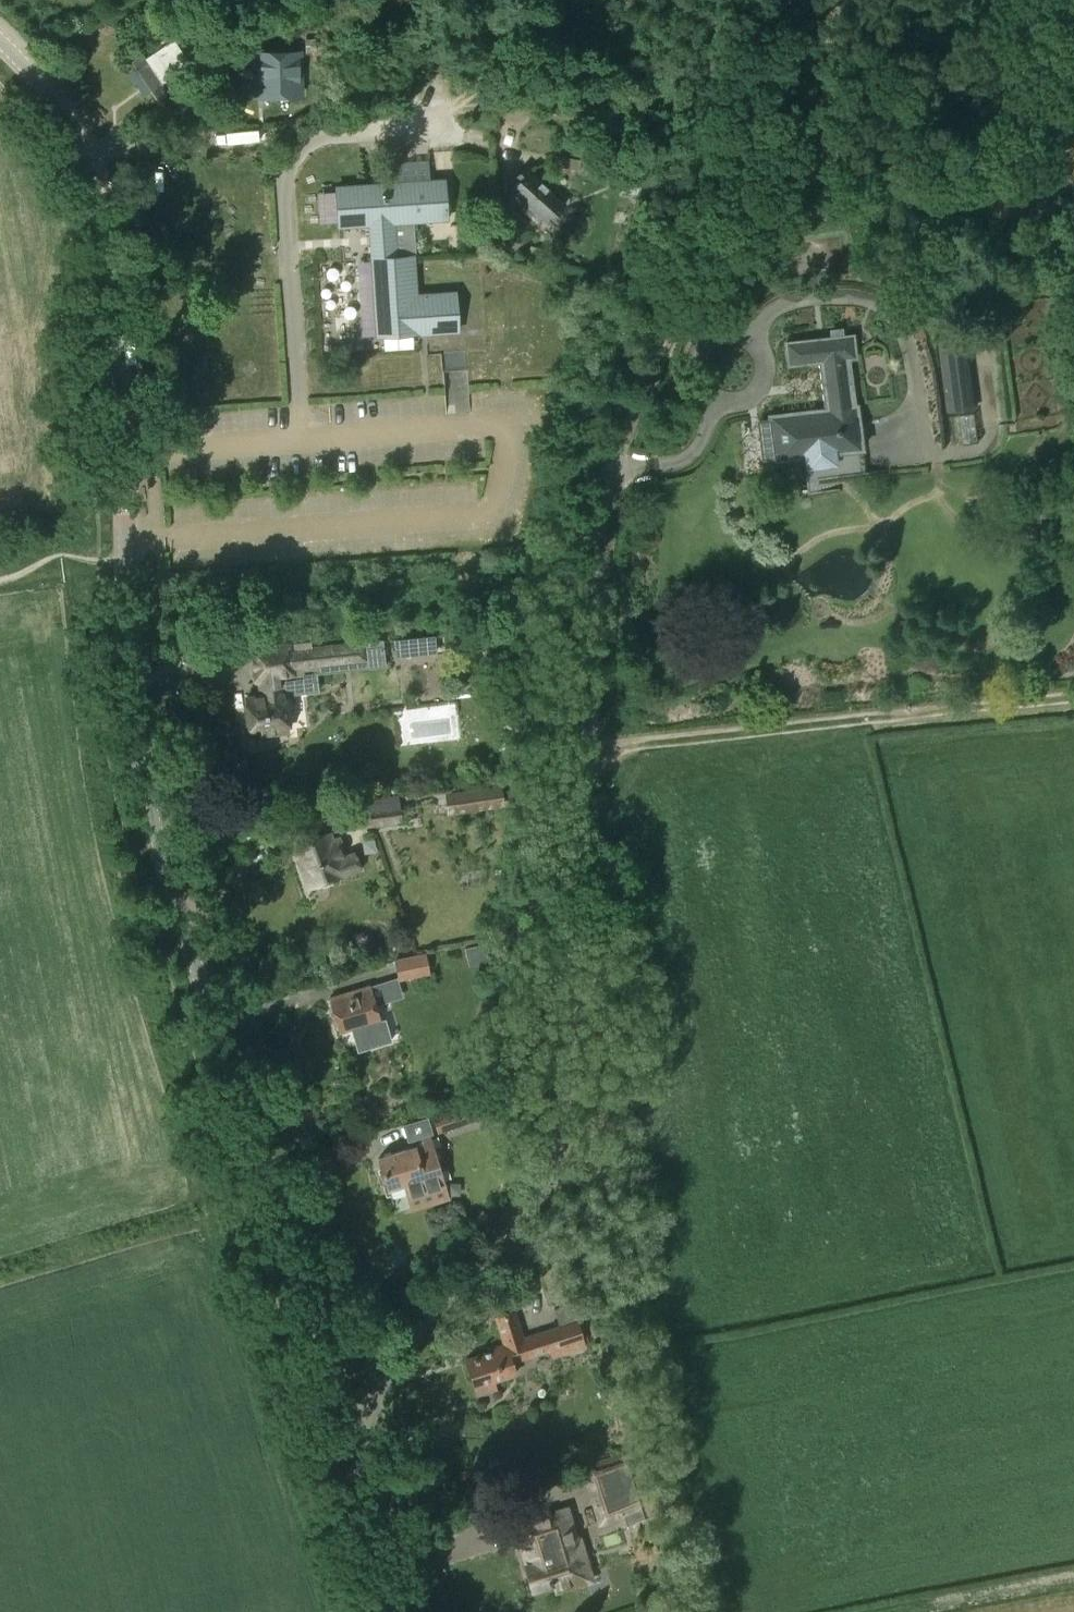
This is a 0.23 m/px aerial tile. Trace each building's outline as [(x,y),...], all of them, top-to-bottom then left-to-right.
[(375,3),(377,8),(416,0),(375,0),(375,3)] [(314,11),(302,11),(303,30),(315,29),(314,11)] [(305,38),(305,53),(316,52),(315,38),(305,38)] [(131,63),(148,88),(155,99),(167,91),(143,55),(131,63)] [(288,57),(263,57),(264,92),(288,92),(288,86),(300,86),(300,62),(288,63),(288,57)] [(563,167),(579,171),(581,160),(560,156),(559,164),(563,165),(563,167)] [(415,177),(433,176),(432,159),(414,159),(415,177)] [(545,180),(534,170),(531,168),(505,198),(517,207),(520,204),(535,217),(544,208),(557,220),(569,206),(543,183),(545,180)] [(409,182),(413,221),(447,219),(444,180),(409,182)] [(413,221),(409,182),(335,187),(338,226),(369,224),(377,336),(426,333),(458,331),(455,293),(423,295),(415,295),(412,257),(415,256),(413,221)] [(622,196),(638,198),(639,198),(641,187),(624,184),(622,196)] [(427,354),(441,353),(484,350),(478,263),(422,267),(423,295),(455,293),(458,331),(426,333),(427,354)] [(803,456),(861,449),(862,449),(856,405),(854,405),(848,358),(855,357),(852,335),(842,336),(841,329),(832,330),(833,337),(785,343),(788,365),(818,362),(824,409),(769,416),(772,444),(768,445),(766,448),(766,452),(767,456),(770,458),(774,458),(774,460),(803,456)] [(948,412),(950,412),(977,408),(970,355),(973,354),(970,333),(937,336),(948,412)] [(960,414),(964,442),(978,440),(975,412),(960,414)] [(861,449),(803,456),(808,493),(839,490),(838,477),(864,473),(861,449)] [(393,639),(395,657),(437,653),(435,635),(393,639)] [(382,639),(364,641),(290,650),(289,643),(251,647),(255,680),(260,679),(262,696),(245,698),(249,734),(287,729),(283,693),(321,689),(318,671),(366,666),(385,663),(382,639)] [(447,801),(449,811),(507,803),(505,793),(447,801)] [(342,811),(344,826),(385,820),(385,823),(387,823),(388,824),(405,821),(404,817),(402,801),(385,803),(385,804),(342,811)] [(329,832),(296,843),(304,866),(301,867),(308,886),(310,886),(314,898),(330,892),(325,880),(361,868),(355,852),(345,855),(340,842),(334,844),(329,832)] [(481,943),(464,947),(467,965),(485,961),(481,943)] [(426,972),(422,953),(392,959),(396,978),(426,972)] [(336,1029),(353,1025),(359,1047),(389,1039),(384,1020),(378,1022),(367,984),(327,996),(336,1029)] [(487,1116),(482,1101),(433,1117),(438,1132),(487,1116)] [(403,1182),(408,1196),(444,1185),(428,1134),(410,1139),(413,1147),(378,1158),(382,1172),(379,1175),(381,1181),(385,1182),(387,1187),(403,1182)] [(581,1346),(579,1342),(588,1339),(582,1320),(583,1319),(577,1301),(554,1309),(558,1323),(518,1335),(509,1308),(490,1314),(498,1341),(494,1342),(495,1346),(461,1357),(471,1388),(491,1381),(490,1379),(513,1372),(509,1362),(545,1350),(548,1357),(581,1346)] [(645,1520),(625,1454),(583,1467),(600,1522),(624,1515),(627,1526),(645,1520)] [(577,1546),(566,1509),(514,1525),(519,1543),(525,1541),(532,1564),(526,1566),(533,1586),(548,1582),(575,1574),(568,1553),(567,1549),(577,1546)]
